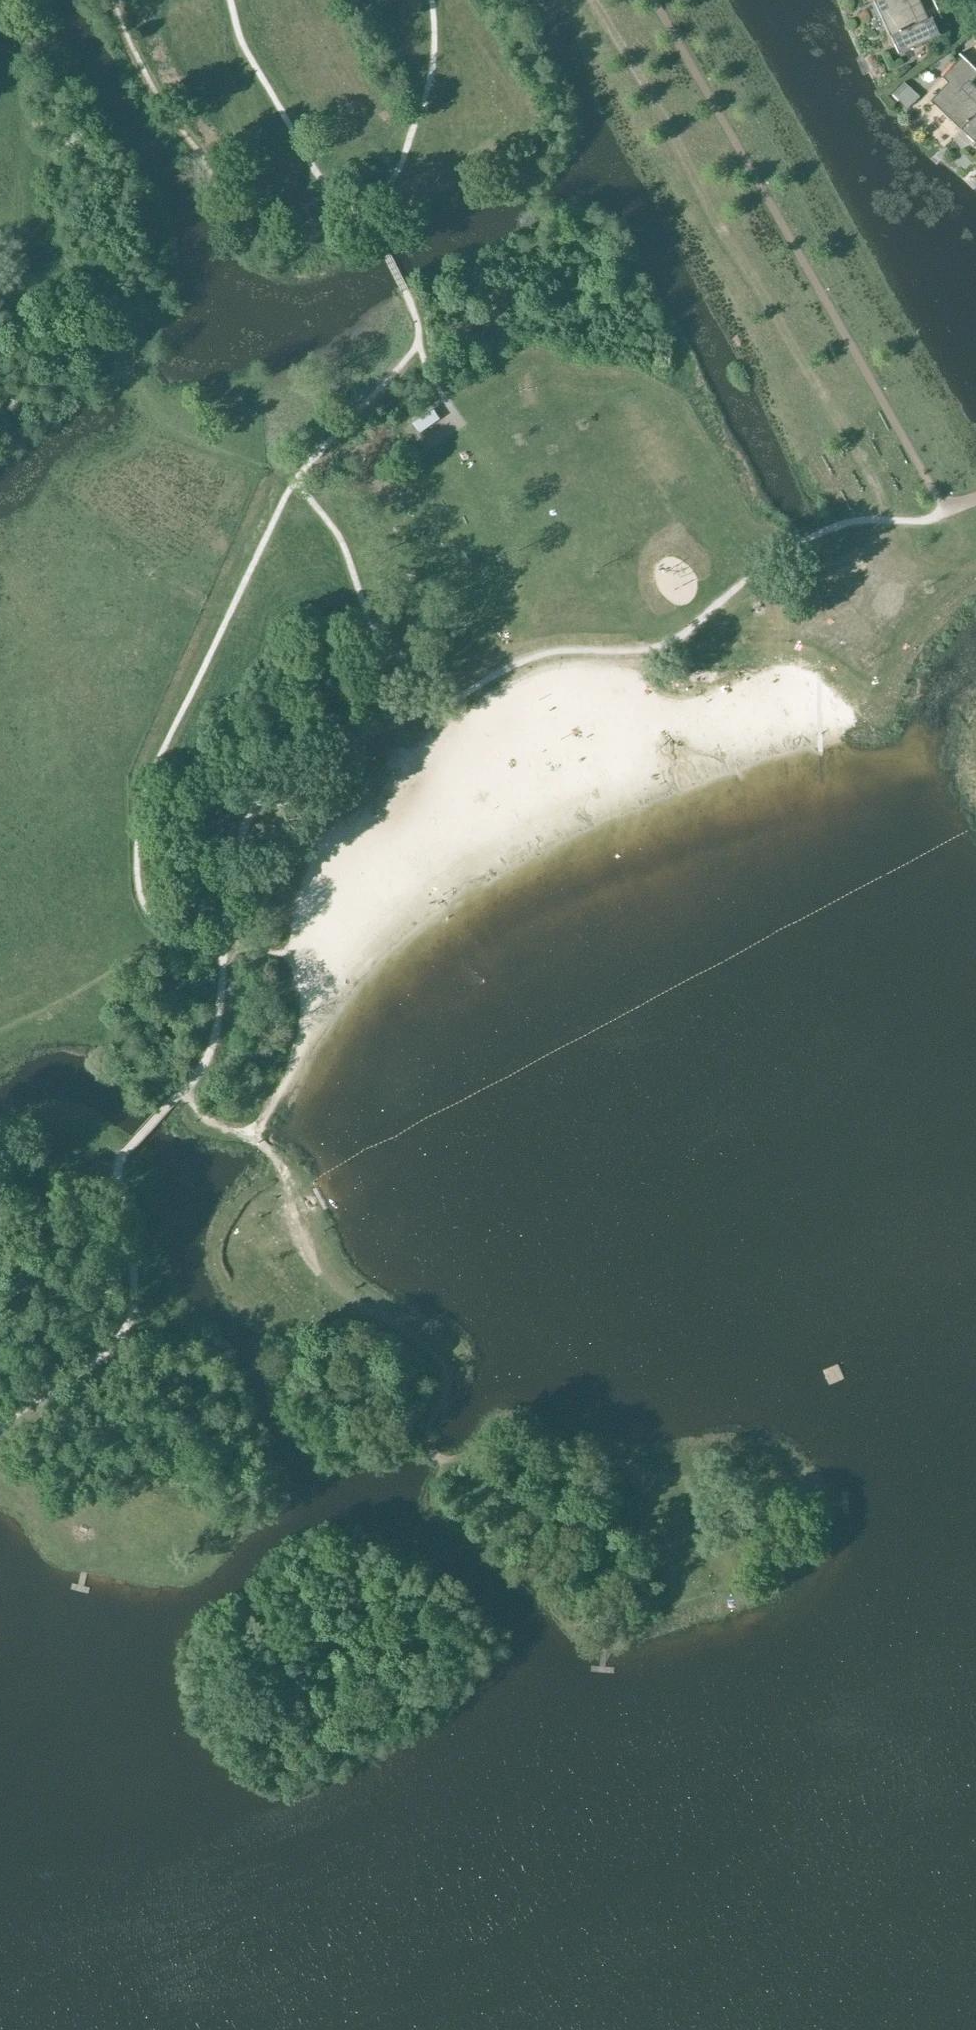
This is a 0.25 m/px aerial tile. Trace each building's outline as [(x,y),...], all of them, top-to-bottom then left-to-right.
[(376,9),(392,0),(371,0),(376,9)] [(898,55),(940,35),(932,17),(928,19),(920,0),(873,0),(898,55)] [(942,77),(948,83),(930,101),(974,144),(975,141),(975,87),(972,83),(975,78),(975,69),(960,54),(959,55),(961,57),(942,77)] [(903,83),(892,94),(908,109),(919,97),(903,83)] [(432,414),(415,426),(420,434),(438,422),(432,414)]
